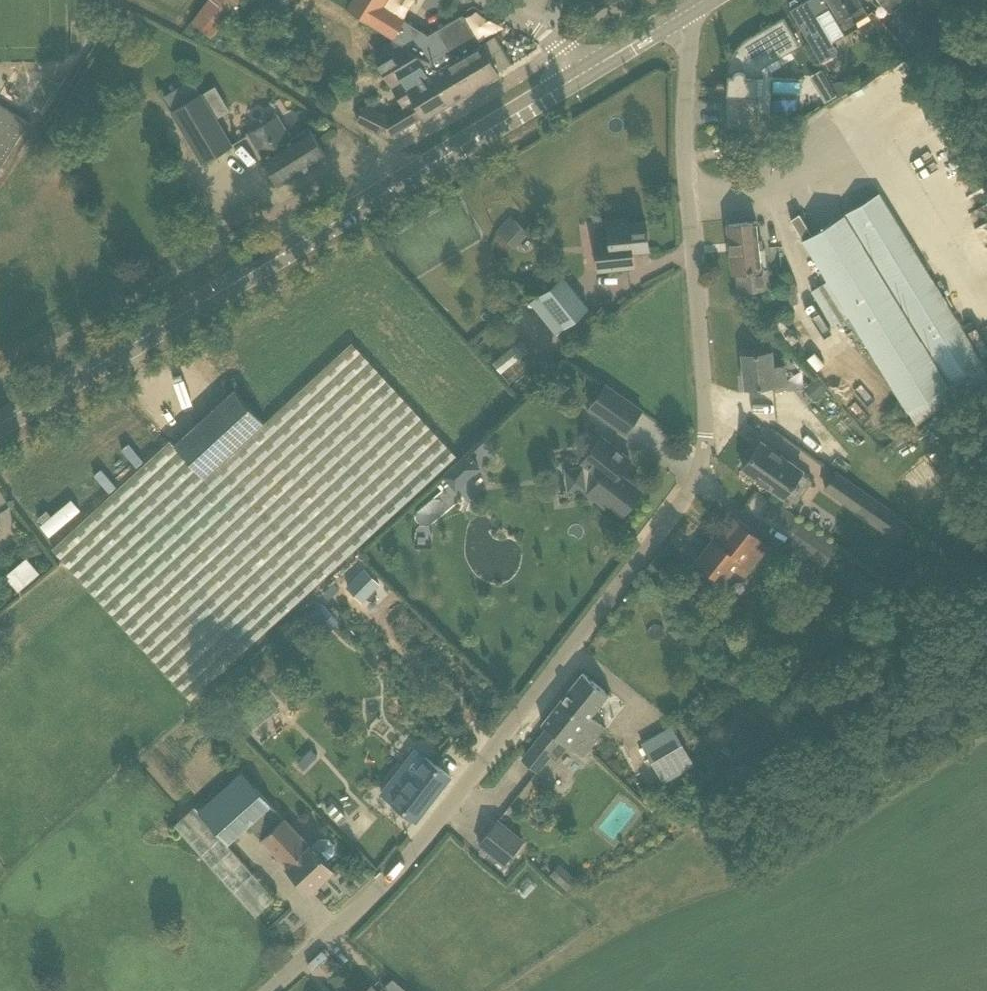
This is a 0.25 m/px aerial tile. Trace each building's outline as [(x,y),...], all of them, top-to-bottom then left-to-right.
[(212,36),(240,0),(207,0),(191,20),(212,36)] [(386,0),(356,0),(352,6),(396,33),(407,16),(385,3),(386,0)] [(800,0),(797,0),(789,5),(822,61),(837,52),(838,48),(833,41),(817,14),(814,16),(809,15),(800,0)] [(809,15),(814,16),(817,14),(833,41),(859,25),(856,19),(868,12),(861,0),(800,0),(809,15)] [(880,1),(890,13),(908,2),(907,0),(879,0),(880,1)] [(442,52),(430,60),(429,60),(452,100),(499,72),(498,71),(482,43),(482,42),(480,43),(463,13),(438,29),(449,47),(441,51),(442,52)] [(726,127),(758,128),(758,127),(754,127),(755,95),(763,95),(764,77),(756,76),(756,73),(763,62),(797,43),(799,46),(800,45),(784,17),(749,37),(746,39),(744,41),(742,43),(740,45),(737,48),(735,51),(734,53),(732,57),(731,60),(729,64),(729,69),(728,72),(726,127)] [(936,38),(944,32),(940,26),(932,32),(936,38)] [(933,37),(926,28),(918,34),(917,40),(921,45),(933,37)] [(429,59),(394,39),(373,51),(404,105),(387,114),(369,105),(363,118),(391,135),(424,115),(425,116),(452,100),(429,60),(429,59)] [(830,82),(818,89),(825,102),(837,94),(830,82)] [(231,142),(216,118),(230,110),(216,85),(201,94),(199,90),(172,107),(203,159),(231,142)] [(279,185),(327,156),(310,126),(292,137),(278,114),(248,132),(279,185)] [(981,362),(879,192),(844,214),(812,234),(800,213),(791,218),(827,279),(848,316),(914,426),(984,378),(981,362)] [(508,241),(523,225),(511,215),(497,231),(508,241)] [(649,249),(646,221),(628,223),(627,217),(608,219),(610,238),(596,240),(599,271),(634,267),(634,266),(629,266),(628,256),(633,251),(649,249)] [(738,272),(739,289),(769,286),(767,268),(762,268),(757,220),(729,223),(734,272),(738,272)] [(563,275),(540,294),(567,326),(590,307),(563,275)] [(799,301),(795,283),(783,286),(788,304),(799,301)] [(798,339),(782,319),(774,325),(791,345),(798,339)] [(353,342),(265,422),(234,389),(174,444),(171,439),(54,547),(192,699),(456,455),(353,342)] [(772,350),(743,353),(746,387),(787,383),(785,364),(773,365),(772,350)] [(815,400),(828,390),(817,377),(809,384),(804,388),(815,400)] [(626,432),(642,409),(606,384),(590,407),(626,432)] [(631,458),(602,436),(583,461),(589,466),(567,469),(569,489),(594,486),(589,492),(605,506),(609,501),(623,513),(642,489),(620,472),(631,458)] [(812,480),(802,472),(803,470),(761,441),(743,467),(785,496),(786,495),(797,502),(812,480)] [(470,448),(441,472),(454,489),(483,465),(470,448)] [(869,495),(836,472),(825,487),(858,510),(869,495)] [(40,523),(48,533),(79,509),(72,499),(40,523)] [(764,518),(792,537),(804,519),(775,501),(764,518)] [(899,537),(910,524),(899,514),(887,528),(899,537)] [(710,568),(706,572),(721,583),(735,566),(745,574),(768,544),(736,519),(718,541),(715,538),(698,559),(710,568)] [(804,519),(792,537),(789,542),(826,565),(839,543),(804,519)] [(27,556),(5,574),(17,589),(40,571),(27,556)] [(379,583),(364,568),(347,586),(362,601),(379,583)] [(322,601),(308,615),(327,634),(341,620),(322,601)] [(609,693),(583,672),(560,701),(586,721),(576,733),(592,746),(607,728),(591,716),(609,693)] [(273,697),(264,687),(234,712),(251,733),(280,709),(271,699),(273,697)] [(524,759),(538,770),(553,752),(563,740),(584,756),(592,746),(576,733),(586,721),(560,701),(542,723),(548,728),(524,759)] [(689,759),(681,746),(671,726),(642,741),(661,778),(691,763),(689,759)] [(451,775),(436,764),(447,749),(428,734),(417,749),(426,756),(414,771),(405,764),(382,793),(415,819),(425,807),(451,775)] [(257,788),(246,775),(242,770),(198,809),(204,816),(229,843),(250,825),(287,865),(310,890),(333,868),(326,860),(333,853),(333,844),(328,838),(319,838),(312,845),(310,843),(310,844),(285,817),(257,788)] [(340,823),(347,817),(332,803),(326,809),(340,823)] [(229,843),(204,816),(198,809),(178,826),(256,914),(277,896),(229,843)] [(524,841),(498,820),(478,845),(504,865),(524,841)] [(559,864),(550,874),(567,889),(576,879),(559,864)] [(390,990),(408,990),(394,979),(386,986),(390,990)]
